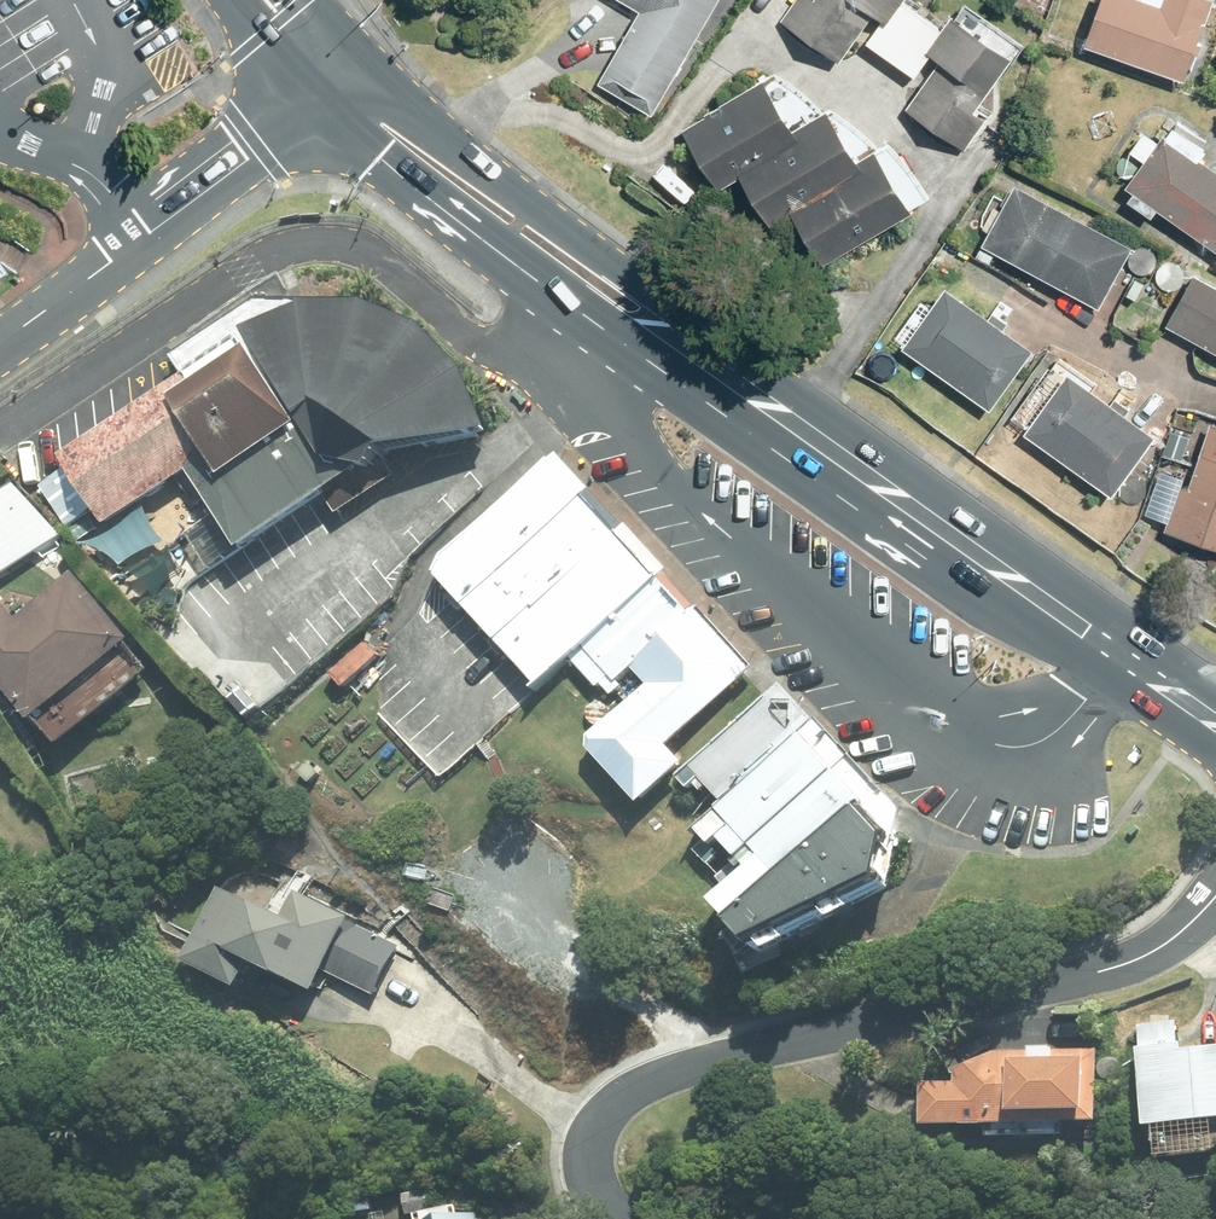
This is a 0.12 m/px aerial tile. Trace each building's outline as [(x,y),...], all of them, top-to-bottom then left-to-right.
[(600,82),(653,114),(721,0),(626,0),(643,10),(600,82)] [(903,2),(904,0),(819,0),(818,1),(817,0),(797,0),(784,20),(845,60),(876,11),(886,16),(868,44),(891,58),(920,13),(903,2)] [(1187,80),(1215,0),(1103,0),(1088,44),(1187,80)] [(920,93),(910,109),(969,147),(988,117),(978,110),(1015,53),(954,14),(945,29),(920,13),(891,58),(916,75),(910,86),(920,93)] [(804,135),(799,127),(771,79),(685,129),(720,190),(745,175),(743,170),(804,135)] [(804,135),(743,170),(745,175),(774,224),(796,212),(794,210),(869,166),(864,157),(834,107),(799,127),(804,135)] [(1129,187),(1136,192),(1130,201),(1154,216),(1158,209),(1189,230),(1215,189),(1215,166),(1198,154),(1207,140),(1178,120),(1164,142),(1147,131),(1135,151),(1147,159),(1129,187)] [(864,157),(869,166),(794,210),(796,212),(826,263),(917,210),(881,148),(864,157)] [(985,244),(1101,307),(1135,244),(1019,182),(985,244)] [(1189,230),(1215,248),(1215,189),(1189,230)] [(12,275),(0,256),(0,282),(12,275)] [(1170,326),(1215,351),(1215,284),(1196,274),(1170,326)] [(1137,279),(1128,295),(1136,300),(1146,284),(1137,279)] [(908,345),(906,348),(992,409),(1035,347),(1007,327),(1011,321),(996,311),(993,316),(949,286),(933,309),(923,301),(897,338),(908,345)] [(338,441),(407,478),(479,446),(440,359),(339,317),(265,341),(60,471),(136,542),(218,488),(232,510),(338,441)] [(1029,435),(1114,496),(1159,433),(1130,412),(1133,408),(1117,397),(1114,401),(1072,372),(1070,376),(1055,365),(1015,420),(1031,432),(1029,435)] [(1214,423),(1190,490),(1182,487),(1167,528),(1215,546),(1215,424),(1214,423)] [(445,555),(441,578),(542,688),(573,660),(663,576),(552,456),(445,555)] [(63,537),(16,484),(0,495),(0,578),(63,537)] [(133,642),(73,574),(17,624),(0,604),(0,683),(38,726),(43,722),(66,748),(153,672),(130,645),(133,642)] [(635,671),(652,689),(595,741),(594,751),(645,807),(688,766),(671,746),(751,672),(663,576),(573,660),(601,689),(604,685),(615,697),(626,687),(622,683),(635,671)] [(804,735),(819,722),(786,686),(684,781),(694,792),(700,786),(707,794),(713,789),(728,806),(804,735)] [(728,806),(721,812),(738,829),(726,839),(743,858),(720,880),(732,892),(718,905),(741,929),(872,809),(804,735),(728,806)] [(872,809),(741,929),(761,951),(891,885),(904,815),(886,795),(872,809)] [(696,851),(711,865),(724,853),(709,838),(696,851)] [(226,891),(189,965),(244,992),(259,962),(321,993),(330,974),(375,997),(399,948),(354,926),(356,923),(301,895),(288,922),(226,891)] [(1146,1050),(1141,1051),(1154,1133),(1215,1124),(1215,1048),(1187,1053),(1186,1044),(1180,1044),(1177,1023),(1142,1028),(1146,1050)] [(960,1073),(960,1086),(928,1087),(930,1129),(1103,1124),(1102,1050),(996,1054),(960,1073)] [(427,1191),(404,1197),(409,1216),(432,1210),(427,1191)]
